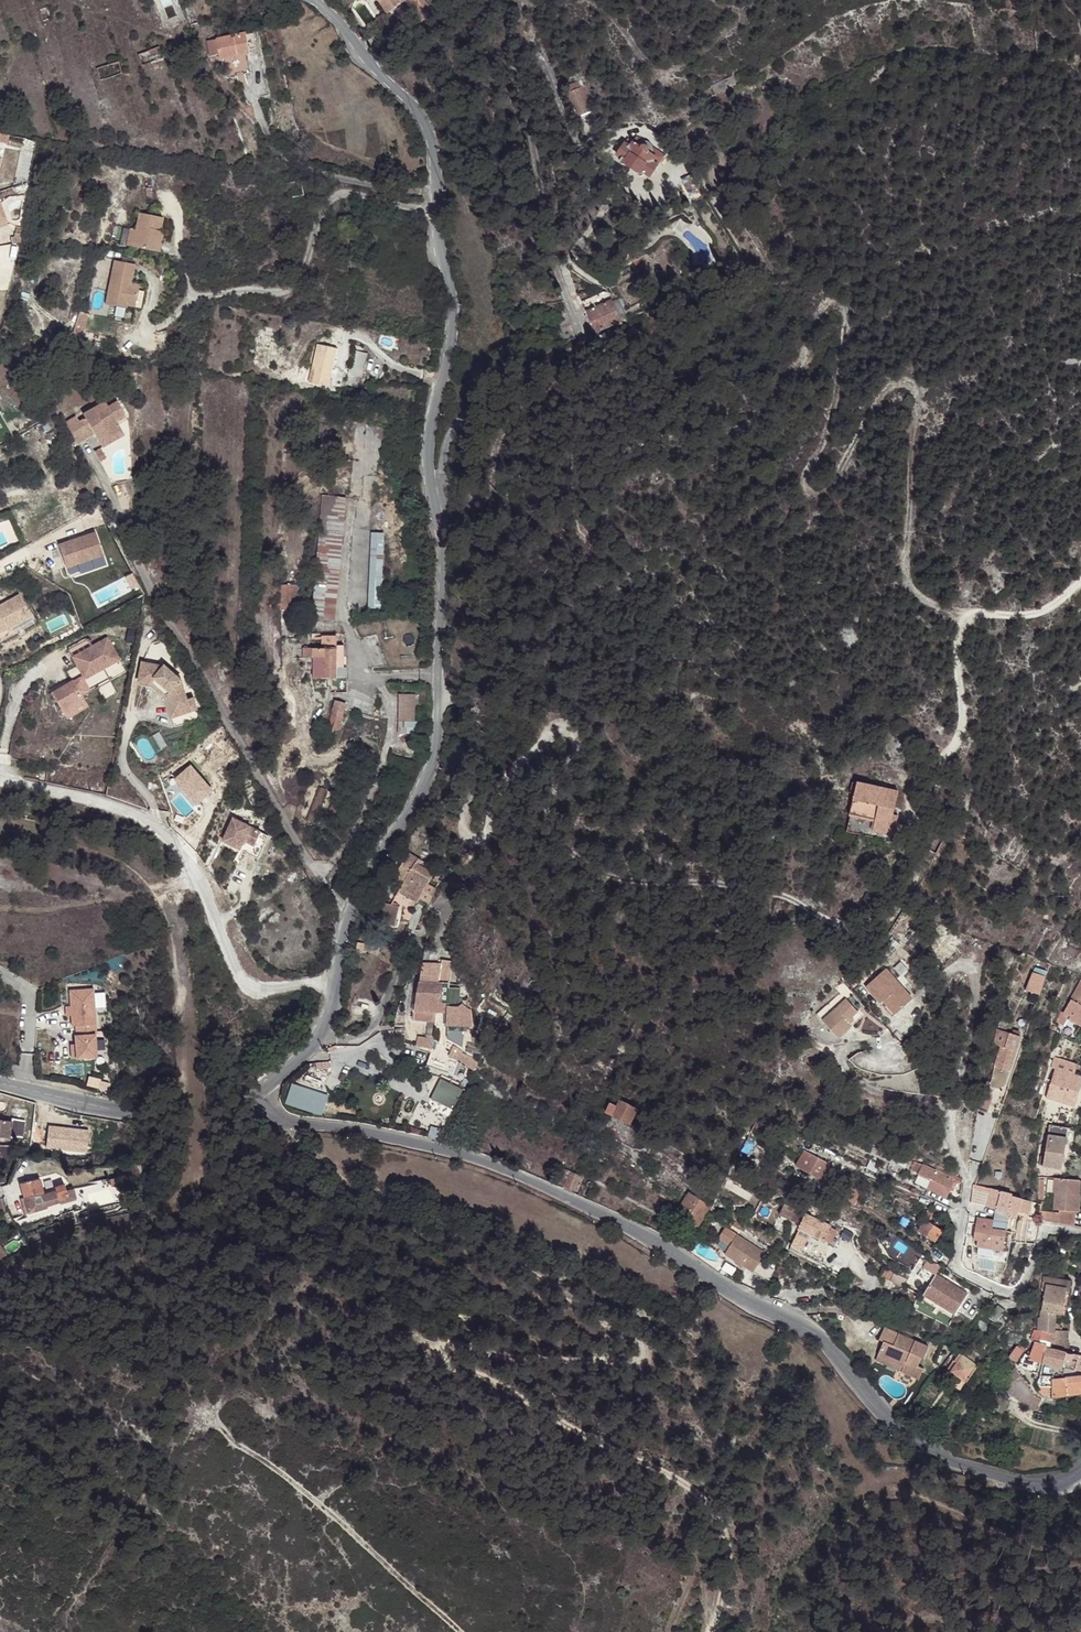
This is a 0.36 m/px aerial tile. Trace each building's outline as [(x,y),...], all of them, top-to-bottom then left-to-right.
[(396,9),(389,0),(381,0),(379,1),(389,14),(396,9)] [(415,15),(427,7),(422,0),(389,0),(396,9),(406,2),(415,15)] [(415,15),(421,23),(434,17),(427,7),(415,15)] [(220,54),(221,59),(247,53),(251,52),(250,49),(247,35),(247,33),(209,41),(212,56),(220,54)] [(253,33),(247,35),(250,49),(256,48),(253,33)] [(247,53),(221,59),(225,77),(229,76),(251,72),(247,53)] [(581,79),(566,86),(569,92),(564,94),(568,103),(571,101),(578,117),(595,109),(581,79)] [(713,87),(716,96),(737,88),(734,79),(713,87)] [(24,144),(22,144),(22,176),(32,176),(31,138),(24,138),(24,144)] [(651,149),(651,148),(650,146),(648,145),(646,142),(645,142),(642,141),(639,141),(637,140),(634,138),(628,147),(623,145),(616,156),(621,159),(619,160),(618,163),(620,165),(622,166),(625,165),(638,174),(638,176),(640,178),(642,177),(643,175),(648,178),(662,157),(651,149)] [(690,198),(700,192),(692,174),(681,180),(683,184),(688,182),(693,191),(688,193),(690,198)] [(8,225),(1,202),(0,203),(0,228),(8,225)] [(134,231),(131,249),(155,254),(159,236),(157,236),(158,233),(161,233),(164,220),(139,215),(136,231),(134,231)] [(159,236),(155,254),(160,255),(164,234),(161,233),(158,233),(157,236),(159,236)] [(114,263),(106,302),(127,306),(127,308),(135,310),(139,293),(129,291),(130,285),(132,286),(135,267),(114,263)] [(588,312),(601,306),(597,295),(591,297),(587,291),(580,294),(588,312)] [(615,323),(620,322),(611,301),(601,306),(588,312),(596,332),(615,323)] [(127,306),(106,302),(105,307),(126,311),(127,308),(127,306)] [(74,326),(78,327),(82,311),(79,310),(74,326)] [(82,311),(78,327),(83,329),(88,313),(82,311)] [(315,344),(307,383),(328,387),(336,348),(315,344)] [(361,380),(365,354),(352,352),(347,377),(361,380)] [(107,438),(120,431),(114,419),(123,414),(116,402),(107,407),(104,401),(81,413),(84,418),(77,422),(74,416),(63,422),(74,442),(85,436),(82,431),(89,426),(93,433),(97,440),(106,435),(107,438)] [(82,431),(85,436),(93,433),(89,426),(82,431)] [(123,435),(120,431),(107,438),(106,435),(97,440),(101,447),(123,435)] [(335,620),(337,601),(346,498),(322,495),(313,602),(312,618),(335,620)] [(370,530),(368,607),(382,607),(383,530),(370,530)] [(95,532),(65,543),(73,565),(76,572),(106,561),(103,554),(95,532)] [(297,596),(298,583),(282,584),(282,596),(287,596),(292,596),(297,596)] [(29,620),(14,593),(0,600),(0,636),(29,620)] [(322,647),(337,647),(337,645),(336,635),(321,635),(322,647)] [(91,644),(72,656),(85,678),(119,657),(106,636),(91,644)] [(68,649),(72,656),(91,644),(87,638),(68,649)] [(337,677),(337,657),(337,647),(322,647),(313,648),(313,676),(337,677)] [(343,656),(337,657),(337,677),(347,677),(347,666),(343,666),(343,656)] [(164,665),(142,660),(138,680),(151,683),(163,694),(167,706),(168,706),(171,716),(195,709),(191,697),(186,699),(180,680),(181,679),(165,664),(164,665)] [(52,692),(63,710),(84,697),(73,679),(52,692)] [(105,697),(114,693),(110,682),(101,686),(105,697)] [(398,733),(416,732),(416,692),(397,692),(398,733)] [(342,713),(346,715),(370,723),(375,709),(368,707),(345,699),(342,706),(344,707),(342,713)] [(327,724),(338,727),(342,713),(344,707),(342,706),(333,703),(333,705),(327,724)] [(859,798),(852,830),(878,836),(876,845),(889,848),(892,836),(894,836),(895,829),(900,806),(859,798)] [(259,830),(231,815),(220,838),(248,852),(259,830)] [(900,830),(895,829),(894,836),(892,836),(889,848),(896,849),(900,830)] [(267,833),(259,830),(248,852),(255,855),(267,833)] [(404,891),(419,899),(432,875),(415,865),(417,861),(406,855),(394,880),(403,884),(407,887),(404,891)] [(407,887),(403,884),(398,894),(402,896),(404,891),(407,887)] [(417,904),(419,899),(404,891),(402,896),(417,904)] [(416,906),(417,904),(402,896),(398,894),(397,896),(416,906)] [(412,909),(386,904),(382,924),(403,929),(410,929),(414,910),(412,909)] [(417,1003),(442,1004),(444,994),(445,985),(440,984),(442,967),(422,966),(417,1003)] [(1045,974),(1029,969),(1027,975),(1043,980),(1045,974)] [(885,1000),(888,1003),(897,1013),(912,1000),(885,970),(865,988),(880,1004),(885,1000)] [(1043,980),(1027,975),(1021,993),(1037,998),(1043,980)] [(1064,1011),(1080,1022),(1080,982),(1064,1011)] [(95,1035),(92,990),(68,991),(69,1007),(70,1016),(70,1027),(74,1027),(74,1036),(93,1035),(95,1035)] [(816,1016),(822,1022),(846,1000),(840,994),(816,1016)] [(846,1000),(822,1022),(838,1039),(851,1028),(849,1026),(846,1023),(850,1019),(857,1013),(846,1000)] [(449,1014),(450,1009),(450,1004),(442,1004),(417,1003),(415,1011),(449,1014)] [(897,1013),(888,1003),(883,1008),(892,1018),(897,1013)] [(469,1007),(446,1016),(446,1027),(472,1027),(472,1007),(469,1007)] [(1064,1011),(1062,1014),(1069,1017),(1067,1021),(1080,1028),(1080,1022),(1064,1011)] [(992,1068),(998,1069),(1008,1073),(1020,1036),(996,1028),(993,1044),(1000,1046),(992,1068)] [(93,1035),(74,1036),(73,1036),(74,1045),(74,1059),(95,1058),(93,1035)] [(454,1047),(451,1055),(460,1058),(463,1051),(454,1047)] [(1051,1051),(1046,1066),(1050,1068),(1055,1053),(1051,1051)] [(448,1060),(432,1056),(430,1066),(454,1072),(460,1058),(451,1055),(448,1060)] [(1056,1062),(1054,1069),(1080,1077),(1080,1069),(1056,1062)] [(266,1072),(260,1066),(250,1074),(256,1080),(266,1072)] [(1008,1073),(998,1069),(995,1077),(991,1088),(997,1089),(1004,1086),(1005,1081),(1008,1073)] [(1080,1082),(1080,1077),(1054,1069),(1044,1098),(1047,1099),(1040,1119),(1050,1122),(1052,1116),(1056,1117),(1059,1110),(1061,1103),(1064,1104),(1061,1111),(1071,1114),(1073,1107),(1080,1082)] [(431,1098),(453,1108),(462,1089),(440,1078),(431,1098)] [(989,1088),(986,1087),(981,1110),(990,1111),(993,1096),(989,1088)] [(776,1106),(778,1107),(787,1111),(791,1101),(780,1096),(776,1106)] [(610,1103),(605,1112),(630,1124),(637,1109),(620,1101),(617,1107),(610,1103)] [(787,1111),(778,1107),(775,1112),(784,1117),(787,1111)] [(0,1122),(0,1139),(25,1143),(28,1123),(12,1120),(12,1124),(0,1122)] [(645,1121),(640,1129),(650,1134),(654,1126),(645,1121)] [(1067,1129),(1049,1126),(1043,1157),(1040,1156),(1038,1165),(1041,1166),(1041,1167),(1060,1170),(1067,1129)] [(655,1128),(651,1136),(660,1141),(664,1133),(655,1128)] [(746,1143),(743,1148),(751,1151),(753,1146),(746,1143)] [(751,1151),(743,1148),(741,1153),(748,1156),(751,1151)] [(875,1149),(872,1154),(880,1157),(882,1151),(875,1149)] [(804,1152),(796,1167),(824,1182),(832,1166),(804,1152)] [(913,1161),(909,1169),(918,1173),(922,1166),(913,1161)] [(674,1174),(677,1170),(669,1165),(663,1175),(670,1180),(674,1174)] [(937,1173),(922,1166),(918,1173),(917,1175),(931,1182),(928,1189),(945,1198),(953,1181),(952,1180),(954,1177),(938,1169),(937,1173)] [(555,1182),(565,1186),(570,1173),(560,1169),(555,1182)] [(565,1186),(575,1191),(580,1177),(570,1173),(565,1186)] [(119,1176),(111,1178),(113,1185),(121,1183),(119,1176)] [(20,1183),(26,1202),(28,1209),(37,1206),(39,1211),(48,1209),(47,1204),(68,1198),(65,1184),(61,1185),(55,1187),(55,1188),(55,1190),(44,1193),(39,1178),(20,1183)] [(1062,1180),(1053,1179),(1052,1194),(1055,1194),(1053,1211),(1055,1211),(1072,1213),(1078,1213),(1080,1195),(1077,1194),(1077,1190),(1078,1181),(1062,1180)] [(850,1188),(843,1201),(853,1206),(859,1193),(850,1188)] [(1012,1194),(988,1188),(984,1204),(1017,1212),(1021,1199),(1011,1196),(1012,1194)] [(677,1213),(684,1218),(698,1227),(710,1209),(689,1195),(677,1213)] [(784,1204),(779,1215),(800,1224),(798,1228),(831,1244),(836,1231),(830,1227),(831,1225),(803,1213),(805,1210),(794,1205),(793,1208),(784,1204)] [(927,1217),(918,1231),(935,1242),(941,1232),(927,1222),(933,1214),(928,1210),(925,1215),(927,1217)] [(1055,1214),(1040,1211),(1039,1221),(1054,1223),(1055,1214)] [(1072,1213),(1055,1211),(1055,1214),(1054,1223),(1069,1226),(1072,1213)] [(977,1216),(974,1240),(1004,1244),(1005,1231),(993,1229),(994,1219),(977,1216)] [(698,1227),(684,1218),(682,1221),(696,1230),(698,1227)] [(1007,1220),(994,1219),(993,1229),(1005,1231),(1007,1220)] [(737,1235),(724,1254),(753,1273),(765,1253),(737,1235)] [(797,1235),(791,1246),(801,1251),(807,1240),(797,1235)] [(893,1273),(884,1269),(879,1277),(892,1283),(895,1276),(892,1275),(893,1273)] [(963,1298),(933,1277),(920,1296),(950,1317),(963,1298)] [(1042,1279),(1041,1286),(1065,1289),(1061,1316),(1065,1317),(1070,1283),(1042,1279)] [(1037,1319),(1036,1331),(1051,1334),(1054,1334),(1054,1332),(1055,1315),(1061,1316),(1065,1289),(1041,1286),(1040,1290),(1044,1291),(1039,1319),(1037,1319)] [(996,1306),(988,1318),(995,1323),(1003,1311),(996,1306)] [(903,1374),(922,1345),(883,1329),(878,1340),(882,1342),(877,1355),(903,1366),(900,1372),(903,1374)] [(1039,1363),(1042,1364),(1045,1348),(1050,1349),(1051,1334),(1036,1331),(1036,1335),(1039,1336),(1038,1344),(1034,1343),(1031,1354),(1029,1353),(1026,1357),(1026,1356),(1018,1368),(1027,1370),(1027,1372),(1033,1374),(1033,1372),(1036,1374),(1039,1363)] [(1050,1349),(1066,1353),(1067,1332),(1054,1332),(1054,1334),(1051,1334),(1050,1349)] [(927,1348),(922,1345),(903,1374),(918,1380),(923,1370),(917,1367),(920,1359),(922,1360),(927,1348)] [(1008,1358),(1015,1363),(1018,1359),(1023,1352),(1017,1347),(1008,1358)] [(1066,1353),(1050,1349),(1045,1348),(1042,1364),(1061,1368),(1063,1369),(1072,1370),(1080,1373),(1080,1356),(1066,1353)] [(977,1367),(980,1363),(963,1354),(961,1357),(977,1367)] [(874,1361),(900,1372),(903,1366),(877,1355),(874,1361)] [(971,1375),(977,1367),(961,1357),(959,1355),(954,1362),(953,1362),(947,1370),(958,1378),(965,1383),(971,1375)] [(1014,1369),(1009,1376),(1015,1382),(1022,1376),(1014,1369)] [(960,1391),(965,1383),(958,1378),(952,1385),(960,1391)] [(1010,1387),(1007,1393),(1027,1407),(1032,1410),(1036,1406),(1040,1400),(1033,1395),(1031,1391),(1026,1385),(1021,1378),(1014,1389),(1010,1387)] [(1080,1394),(1080,1378),(1051,1382),(1051,1388),(1051,1398),(1051,1399),(1080,1394)] [(1036,1392),(1051,1398),(1051,1388),(1039,1389),(1037,1387),(1036,1392)]
